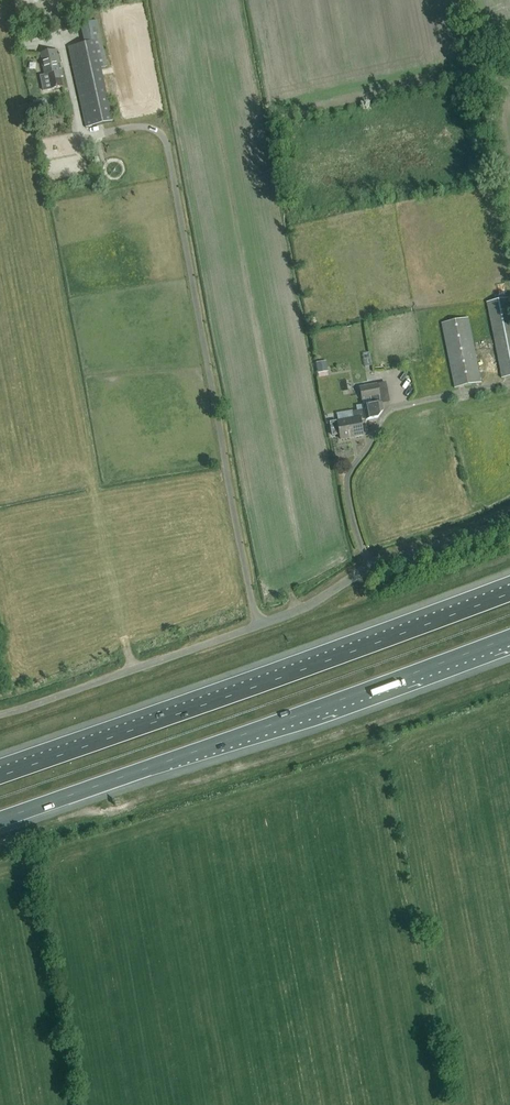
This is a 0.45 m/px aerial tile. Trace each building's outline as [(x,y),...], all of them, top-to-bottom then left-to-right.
[(95,41),(68,47),(86,128),(113,122),(95,41)] [(51,89),(63,87),(61,77),(63,76),(57,50),(40,53),(45,75),(48,75),(51,89)] [(486,303),(501,378),(509,377),(509,301),(509,298),(486,303)] [(468,318),(441,323),(454,388),(481,383),(468,318)] [(326,361),(316,363),(317,370),(327,368),(326,361)] [(375,418),(378,417),(384,408),(382,397),(380,397),(378,383),(359,387),(362,401),(371,399),(372,405),(363,407),(364,409),(352,412),(352,410),(336,413),(338,420),(337,421),(340,439),(363,435),(360,420),(365,419),(366,420),(375,418)]
